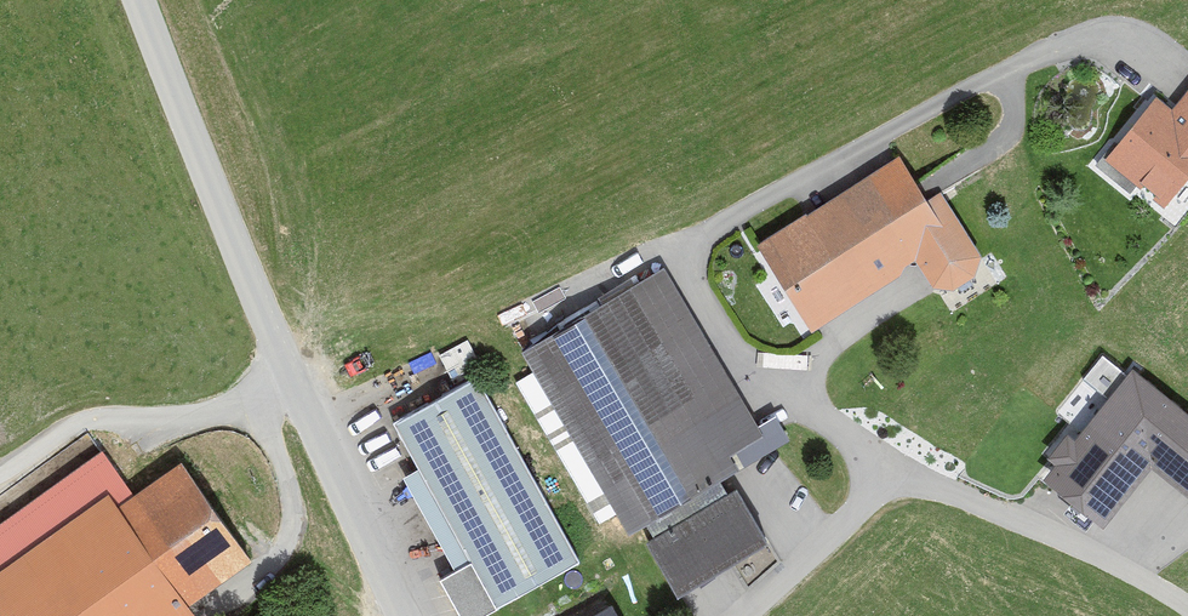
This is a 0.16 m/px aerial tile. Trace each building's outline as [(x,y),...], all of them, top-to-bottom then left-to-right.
[(1165,98),(1116,161),(1179,209),(1187,197),(1187,104),(1182,111),(1165,98)] [(909,156),(772,243),(826,331),(928,261),(948,289),(964,291),(985,276),(993,257),(951,191),(941,195),(909,156)] [(664,268),(520,354),(628,537),(646,526),(721,482),(790,441),(776,417),(759,428),(664,268)] [(1043,475),(1104,522),(1153,463),(1187,493),(1187,410),(1134,366),(1076,436),(1068,431),(1047,454),(1054,460),(1043,475)] [(393,425),(419,470),(403,479),(456,574),(440,582),(459,615),(488,615),(583,564),(479,377),(393,425)] [(0,526),(0,614),(1,615),(195,615),(190,608),(253,563),(181,464),(134,498),(101,453),(0,526)] [(721,482),(646,526),(655,540),(729,495),(721,482)] [(655,540),(646,545),(678,599),(769,545),(736,491),(729,495),(655,540)] [(599,615),(636,615),(628,601),(599,615)]
